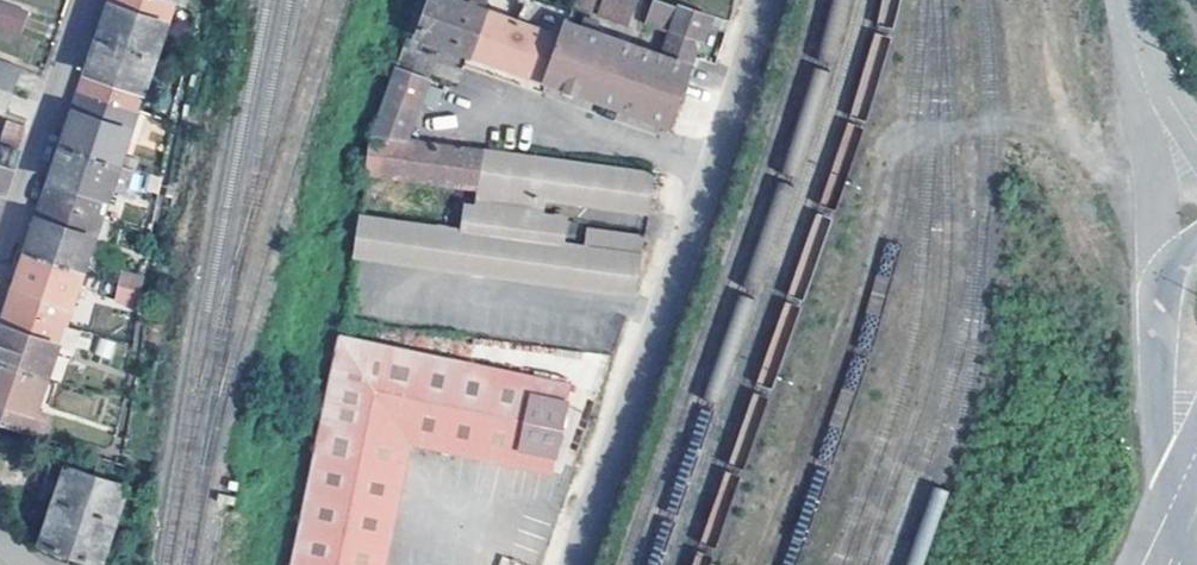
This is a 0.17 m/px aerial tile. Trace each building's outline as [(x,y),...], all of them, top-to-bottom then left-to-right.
[(176,4),(165,0),(118,0),(115,10),(105,40),(158,59),(176,4)] [(487,11),(456,0),(423,0),(400,68),(430,79),(437,58),(417,51),(421,38),(471,56),(487,11)] [(573,24),(576,15),(537,0),(528,0),(522,15),(514,13),(512,20),(487,11),(471,56),(549,83),(570,23),(573,24)] [(549,83),(673,126),(713,16),(670,0),(670,3),(662,0),(659,0),(651,23),(674,30),(665,56),(597,33),(600,22),(588,19),(584,27),(573,24),(570,23),(549,83)] [(580,4),(595,9),(598,0),(581,0),(580,4)] [(606,13),(636,23),(644,0),(610,0),(606,13)] [(0,15),(0,24),(25,33),(32,12),(4,3),(0,15)] [(95,70),(87,94),(140,113),(158,59),(105,40),(95,70)] [(14,89),(21,68),(0,60),(0,84),(14,89)] [(410,141),(430,79),(400,68),(377,135),(410,141)] [(14,89),(0,84),(0,110),(7,113),(14,89)] [(140,113),(87,94),(78,119),(68,148),(121,166),(140,113)] [(0,138),(0,141),(17,147),(24,125),(7,119),(0,138)] [(535,158),(523,157),(410,141),(377,135),(373,151),(372,175),(484,189),(481,209),(469,208),(467,232),(364,218),(359,256),(638,294),(640,290),(646,238),(592,230),(589,248),(578,247),(581,224),(545,219),(547,198),(650,212),(656,175),(535,158)] [(5,145),(0,160),(0,218),(22,151),(5,145)] [(121,166),(68,148),(57,180),(49,201),(104,219),(121,166)] [(523,157),(535,158),(536,151),(525,149),(523,157)] [(385,187),(369,185),(366,210),(383,212),(385,187)] [(104,219),(49,201),(42,224),(31,255),(86,274),(96,244),(104,219)] [(114,223),(104,219),(96,244),(105,247),(114,223)] [(21,285),(13,309),(68,327),(86,274),(31,255),(21,285)] [(124,274),(122,286),(144,293),(146,279),(124,274)] [(144,293),(122,286),(119,303),(141,308),(144,293)] [(49,381),(59,350),(76,357),(82,335),(67,330),(68,327),(13,309),(5,333),(0,349),(0,365),(49,381)] [(347,339),(294,564),(386,564),(413,445),(558,473),(575,388),(347,339)] [(49,381),(0,365),(0,425),(31,435),(49,381)] [(98,478),(128,488),(134,470),(104,460),(98,478)] [(104,564),(128,488),(98,478),(72,470),(47,546),(104,564)]
